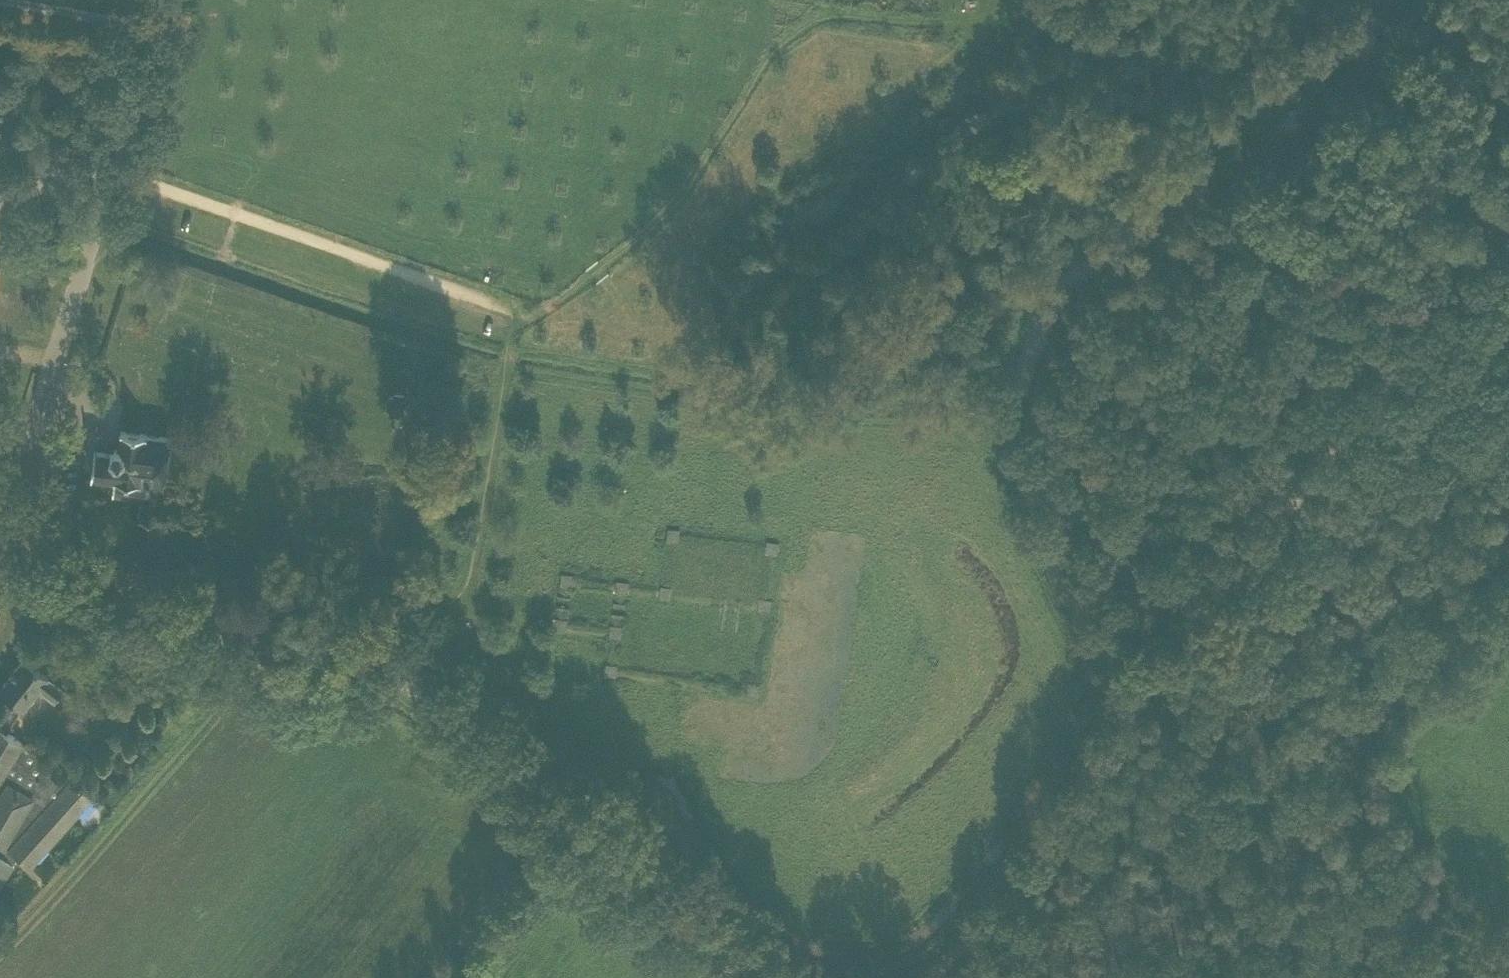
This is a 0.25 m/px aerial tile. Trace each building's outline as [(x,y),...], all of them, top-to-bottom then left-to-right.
[(160,502),(167,456),(170,436),(121,429),(118,445),(116,445),(110,449),(110,452),(94,450),(91,475),(114,478),(112,493),(142,497),(139,519),(158,522),(160,502)] [(9,718),(7,722),(10,724),(20,705),(22,706),(39,685),(56,698),(63,688),(47,676),(48,675),(24,656),(0,688),(0,690),(7,695),(0,708),(0,713),(9,718)] [(13,862),(12,860),(17,854),(29,865),(92,794),(72,776),(68,781),(25,742),(6,730),(10,724),(7,722),(9,718),(0,713),(0,880),(13,862)]
